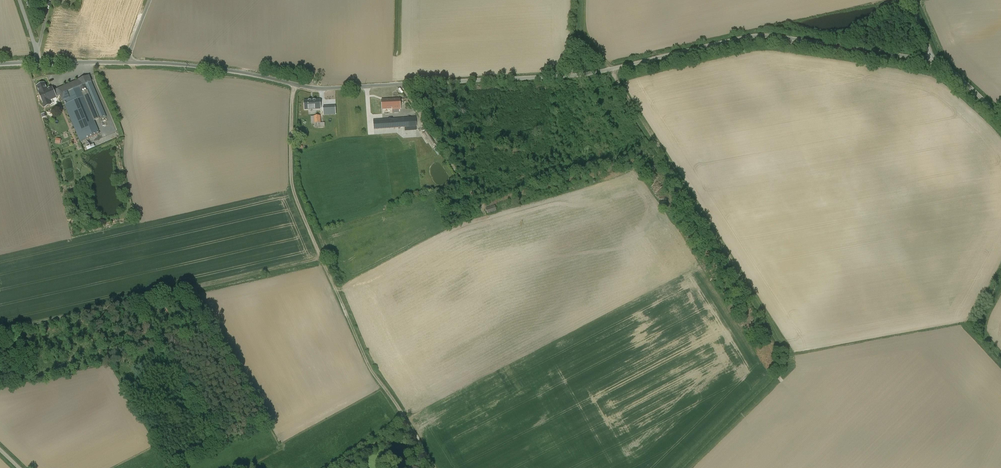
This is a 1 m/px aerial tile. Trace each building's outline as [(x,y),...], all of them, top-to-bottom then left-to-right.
[(106,116),(89,76),(58,89),(61,95),(60,95),(80,142),(100,134),(82,90),(86,89),(98,119),(106,116)] [(47,90),(44,84),(38,87),(40,93),(39,93),(45,107),(51,105),(49,101),(56,98),(56,97),(60,95),(61,95),(58,89),(53,91),(52,88),(47,90)] [(400,99),(381,100),(382,109),(392,109),(392,110),(400,110),(400,99)] [(320,100),(304,101),(304,110),(320,109),(320,100)] [(418,131),(417,115),(374,118),(375,128),(394,127),(394,132),(402,132),(401,126),(406,125),(407,132),(418,131)] [(320,116),(311,117),(312,123),(314,123),(315,127),(325,127),(324,123),(320,123),(320,116)] [(499,208),(497,202),(488,204),(489,210),(499,208)]
